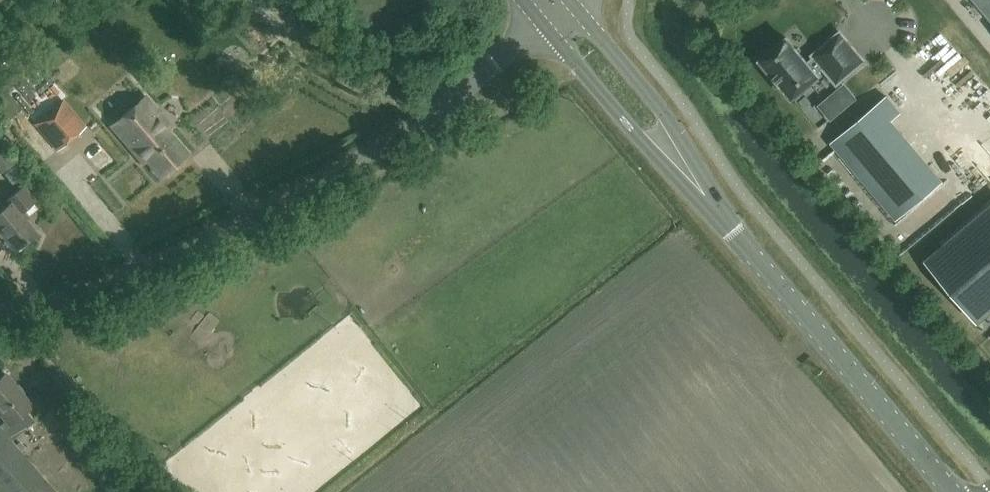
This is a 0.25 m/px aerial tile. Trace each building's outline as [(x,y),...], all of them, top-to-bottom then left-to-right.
[(989,19),(989,0),(974,0),(989,19)] [(837,84),(864,60),(840,32),(812,55),(814,57),(807,62),(787,39),(788,39),(787,37),(785,38),(786,39),(762,59),(761,59),(760,60),(761,61),(791,95),(790,96),(791,97),(793,96),(793,95),(817,75),(817,76),(818,75),(817,73),(817,74),(816,73),(823,68),(837,84)] [(172,127),(146,96),(111,126),(143,163),(147,160),(161,177),(188,154),(168,131),(172,127)] [(831,143),(896,220),(942,181),(891,120),(900,112),(886,96),(831,143)] [(63,98),(33,123),(57,151),(86,126),(63,98)] [(70,144),(80,153),(94,138),(84,129),(70,144)] [(18,160),(1,139),(0,140),(0,173),(0,174),(18,160)] [(26,173),(18,162),(3,173),(11,184),(26,173)] [(20,213),(35,201),(22,186),(7,198),(10,202),(0,210),(0,231),(15,249),(36,232),(20,213)] [(989,308),(989,208),(927,261),(976,320),(989,308)] [(13,437),(33,421),(26,412),(32,406),(6,374),(0,379),(0,413),(7,421),(0,427),(0,491),(59,491),(13,437)]
